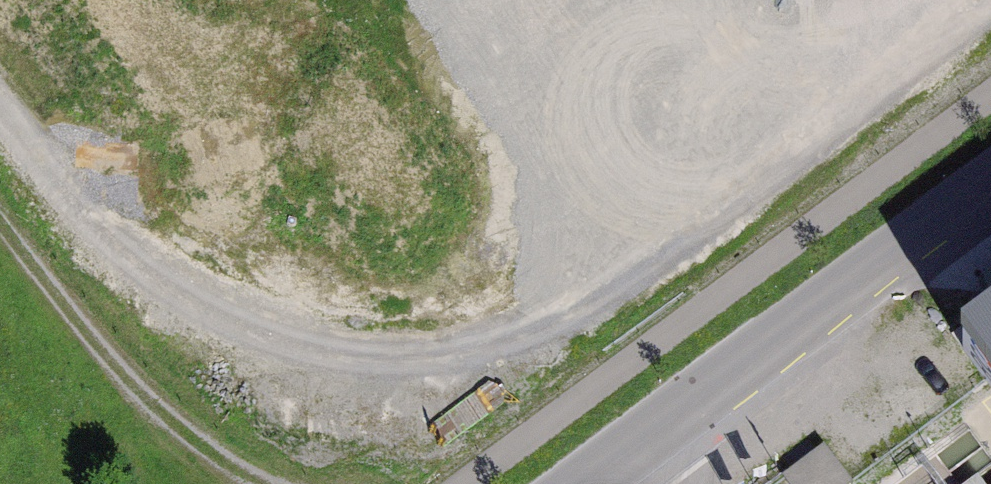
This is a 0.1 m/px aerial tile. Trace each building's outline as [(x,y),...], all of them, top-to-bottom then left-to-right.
[(964,350),(990,386),(990,330),(964,350)]
